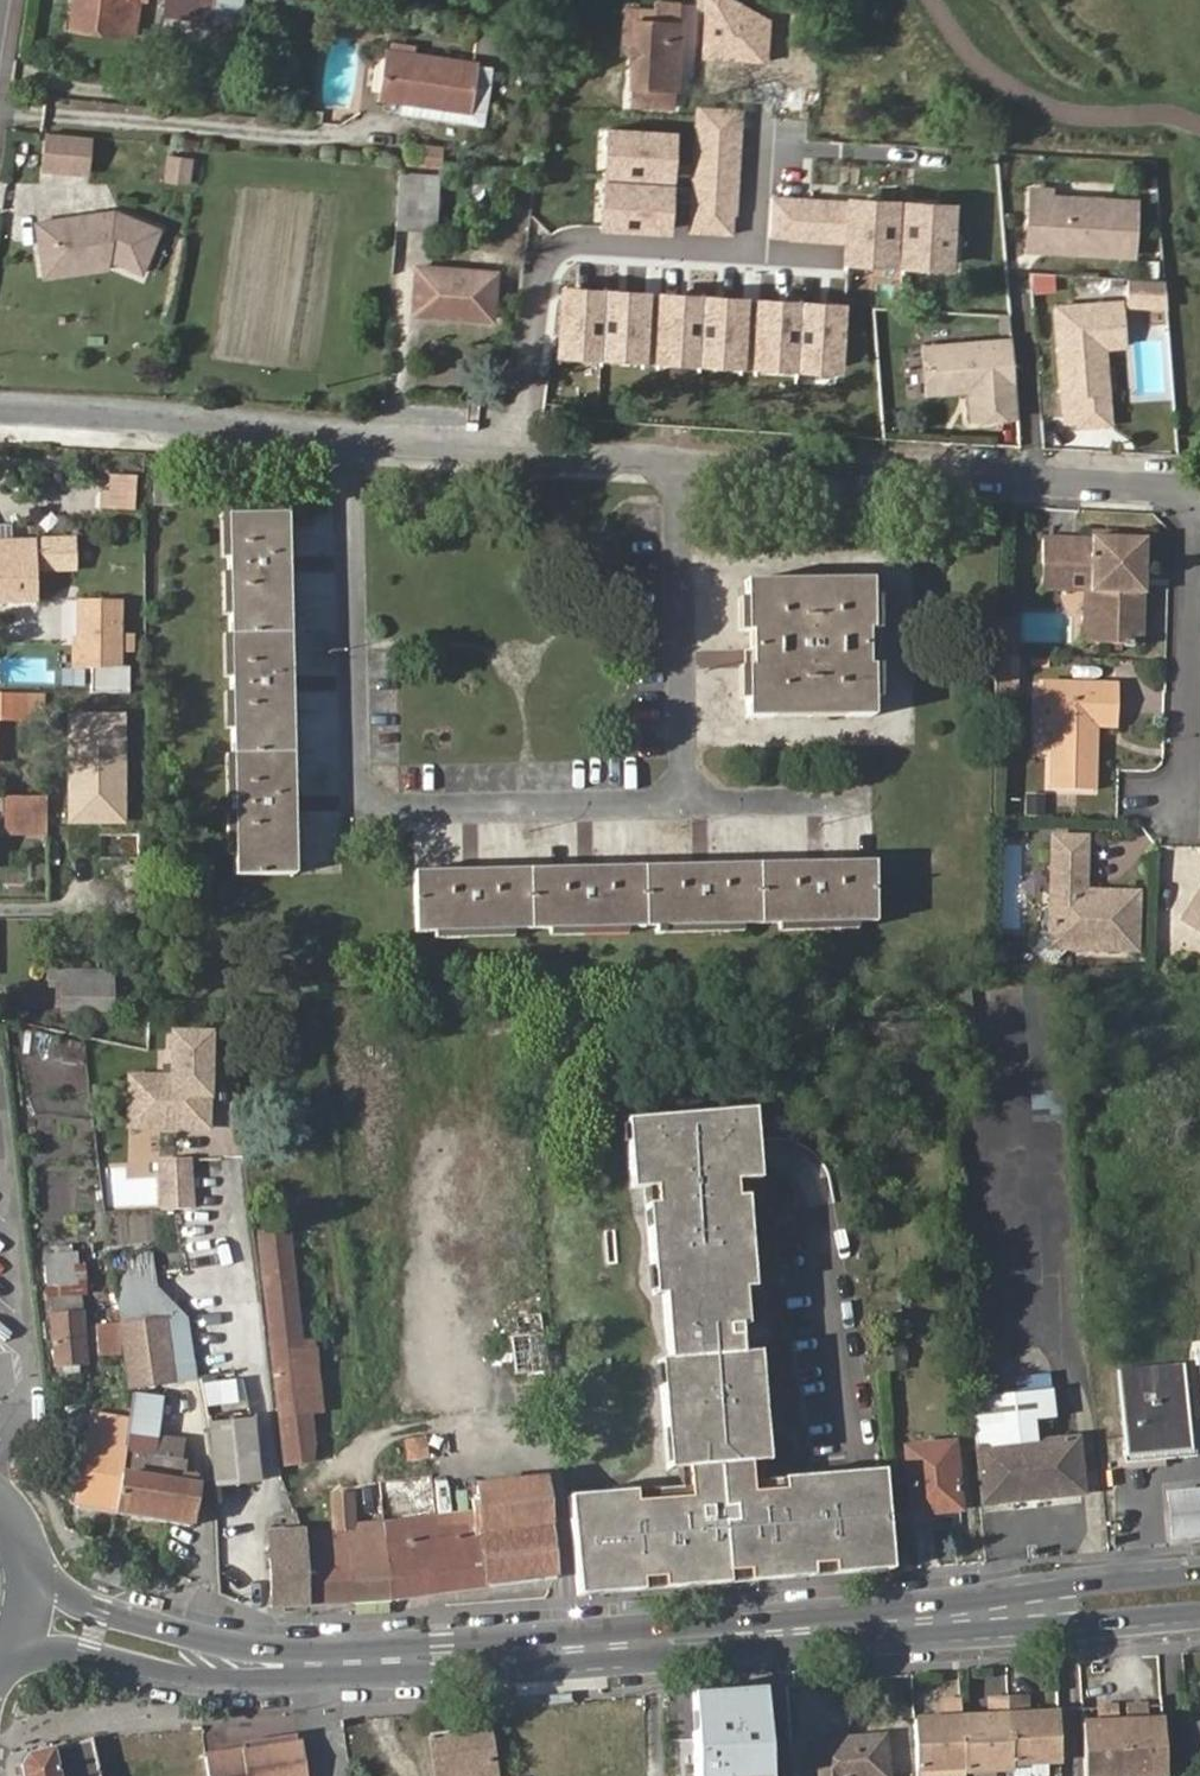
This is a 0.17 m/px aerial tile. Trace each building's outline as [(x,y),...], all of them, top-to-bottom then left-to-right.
[(144,0),(75,0),(70,30),(132,39),(138,1),(144,1),(144,0)] [(163,12),(251,28),(252,21),(272,24),(275,2),(257,0),(165,0),(163,12)] [(673,111),(679,9),(654,8),(653,14),(654,23),(634,22),(632,43),(628,109),(673,111)] [(622,42),(632,43),(634,22),(654,23),(653,14),(624,13),(622,42)] [(475,59),(497,61),(498,52),(522,54),(523,39),(508,38),(477,35),(475,59)] [(383,106),(404,108),(420,110),(470,114),(474,62),(412,57),(413,50),(392,49),(391,55),(389,55),(383,106)] [(420,110),(404,108),(403,121),(486,128),(492,64),(474,62),(470,114),(420,110)] [(745,112),(696,109),(689,236),(738,239),(745,112)] [(607,184),(678,188),(681,134),(610,130),(607,184)] [(87,173),(90,138),(44,134),(41,168),(87,173)] [(407,166),(438,170),(441,150),(409,147),(407,166)] [(166,182),(193,184),(196,156),(168,154),(166,182)] [(401,175),(395,228),(420,232),(427,176),(401,175)] [(605,233),(676,236),(678,188),(607,184),(605,233)] [(1130,257),(1133,201),(1051,197),(1051,188),(1029,187),(1026,251),(1130,257)] [(845,200),(770,198),(768,243),(843,247),(845,200)] [(960,277),(963,205),(845,200),(843,247),(842,272),(960,277)] [(143,281),(164,229),(116,208),(35,220),(43,278),(108,267),(143,281)] [(417,265),(413,310),(490,321),(495,273),(417,265)] [(1056,290),(1054,272),(1032,274),(1034,293),(1056,290)] [(602,283),(563,281),(560,353),(599,354),(602,283)] [(1163,304),(1162,283),(1134,281),(1133,303),(1163,304)] [(648,284),(609,282),(606,353),(645,355),(648,284)] [(703,285),(664,283),(661,354),(700,356),(703,285)] [(749,288),(710,287),(707,358),(746,360),(749,288)] [(801,294),(762,292),(759,364),(798,365),(801,294)] [(846,296),(807,294),(804,366),(843,367),(846,296)] [(1128,352),(1122,301),(1053,307),(1066,421),(1116,416),(1109,354),(1128,352)] [(1013,422),(1007,338),(918,346),(922,399),(967,396),(969,424),(1013,422)] [(136,511),(136,478),(124,479),(112,479),(112,495),(103,495),(103,512),(136,511)] [(231,518),(236,874),(296,873),(288,517),(231,518)] [(36,598),(34,571),(72,569),(70,536),(0,540),(0,600),(36,598)] [(1093,578),(1090,647),(1144,649),(1147,543),(1092,541),(1093,547),(1046,544),(1043,577),(1093,578)] [(1080,646),(1090,647),(1093,578),(1043,577),(1042,596),(1080,599),(1080,646)] [(746,583),(747,719),(874,717),(872,583),(746,583)] [(76,600),(79,667),(123,666),(120,599),(76,600)] [(999,636),(998,659),(1016,660),(1017,637),(999,636)] [(1016,660),(998,659),(997,683),(1015,684),(1016,660)] [(1043,686),(1042,727),(1054,740),(1051,794),(1093,797),(1096,746),(1088,736),(1097,730),(1115,731),(1116,690),(1043,686)] [(44,691),(0,692),(0,720),(45,718),(44,691)] [(10,820),(50,818),(49,794),(10,796),(10,820)] [(50,818),(10,820),(10,834),(50,833),(50,818)] [(1081,839),(1049,838),(1046,948),(1132,950),(1133,895),(1080,893),(1081,839)] [(415,871),(416,931),(875,922),(875,863),(415,871)] [(1187,919),(1199,928),(1199,898),(1187,919)] [(68,975),(69,1015),(129,1014),(129,987),(115,987),(115,975),(68,975)] [(175,1074),(151,1072),(149,1122),(209,1125),(213,1031),(176,1029),(175,1074)] [(149,1122),(151,1072),(133,1072),(131,1122),(149,1122)] [(752,1108),(624,1122),(630,1192),(645,1190),(657,1298),(665,1297),(672,1361),(663,1361),(674,1471),(693,1469),(695,1487),(576,1506),(590,1593),(593,1604),(750,1584),(876,1568),(902,1565),(887,1468),(860,1470),(756,1481),(754,1462),(773,1461),(761,1351),(744,1353),(742,1325),(749,1325),(746,1288),(755,1287),(745,1180),(759,1178),(756,1153),(752,1108)] [(191,1159),(162,1160),(163,1196),(165,1197),(165,1208),(192,1208),(191,1159)] [(272,1320),(302,1316),(302,1315),(293,1233),(262,1236),(272,1320)] [(130,1268),(153,1265),(151,1253),(115,1257),(128,1386),(192,1379),(184,1312),(155,1280),(132,1283),(130,1268)] [(155,1280),(153,1265),(130,1268),(132,1283),(155,1280)] [(51,1325),(80,1326),(81,1309),(52,1308),(51,1325)] [(305,1351),(302,1316),(272,1320),(289,1465),(314,1464),(316,1448),(312,1415),(325,1413),(317,1349),(305,1351)] [(51,1325),(51,1360),(79,1360),(80,1326),(51,1325)] [(513,1335),(518,1373),(549,1369),(546,1332),(513,1335)] [(1119,1371),(1127,1460),(1192,1453),(1185,1365),(1119,1371)] [(973,1400),(978,1446),(1039,1439),(1037,1423),(1058,1420),(1055,1391),(973,1400)] [(132,1418),(132,1420),(117,1514),(190,1528),(197,1486),(192,1485),(193,1476),(181,1475),(183,1459),(153,1455),(159,1396),(129,1392),(132,1418)] [(132,1420),(129,1420),(93,1414),(81,1506),(117,1514),(132,1420)] [(215,1485),(258,1483),(254,1423),(211,1424),(215,1485)] [(975,1446),(980,1508),(1086,1499),(1080,1437),(1039,1439),(978,1446),(975,1446)] [(906,1449),(913,1516),(959,1511),(951,1444),(906,1449)] [(421,1527),(386,1529),(392,1600),(555,1579),(545,1478),(478,1484),(479,1498),(471,1499),(474,1522),(476,1536),(460,1538),(459,1526),(446,1527),(448,1538),(423,1541),(421,1527)] [(1167,1493),(1168,1508),(1170,1532),(1171,1543),(1199,1540),(1199,1491),(1167,1493)] [(386,1529),(382,1529),(357,1531),(352,1496),(333,1497),(336,1534),(348,1533),(354,1602),(392,1600),(386,1529)] [(446,1525),(421,1527),(423,1541),(448,1538),(446,1527),(459,1526),(460,1538),(476,1536),(474,1522),(456,1524),(446,1525)] [(348,1533),(336,1534),(303,1536),(310,1605),(354,1602),(348,1533)] [(310,1605),(303,1536),(269,1537),(274,1608),(310,1605)] [(689,1694),(694,1775),(769,1775),(764,1689),(689,1694)] [(1028,1703),(1010,1704),(1013,1771),(1061,1769),(1058,1719),(1029,1720),(1028,1716),(1028,1703)] [(965,1774),(965,1775),(1013,1775),(1013,1771),(1010,1704),(992,1704),(994,1719),(994,1720),(987,1721),(963,1723),(965,1774)] [(1162,1722),(1148,1722),(1145,1707),(1128,1709),(1129,1728),(1130,1744),(1121,1744),(1119,1730),(1117,1709),(1101,1710),(1102,1726),(1082,1728),(1084,1775),(1166,1775),(1162,1722)] [(916,1775),(929,1775),(965,1774),(963,1723),(962,1708),(944,1708),(946,1725),(914,1727),(916,1775)] [(1195,1764),(1199,1763),(1199,1726),(1190,1727),(1195,1764)] [(1130,1744),(1129,1728),(1119,1730),(1121,1744),(1130,1744)] [(491,1730),(430,1738),(435,1775),(497,1775),(491,1730)] [(795,1775),(891,1775),(886,1732),(792,1742),(795,1775)] [(323,1734),(241,1750),(208,1756),(212,1775),(331,1775),(323,1734)] [(55,1751),(60,1775),(102,1775),(96,1746),(55,1751)] [(55,1751),(31,1755),(22,1767),(23,1775),(60,1775),(55,1751)]
